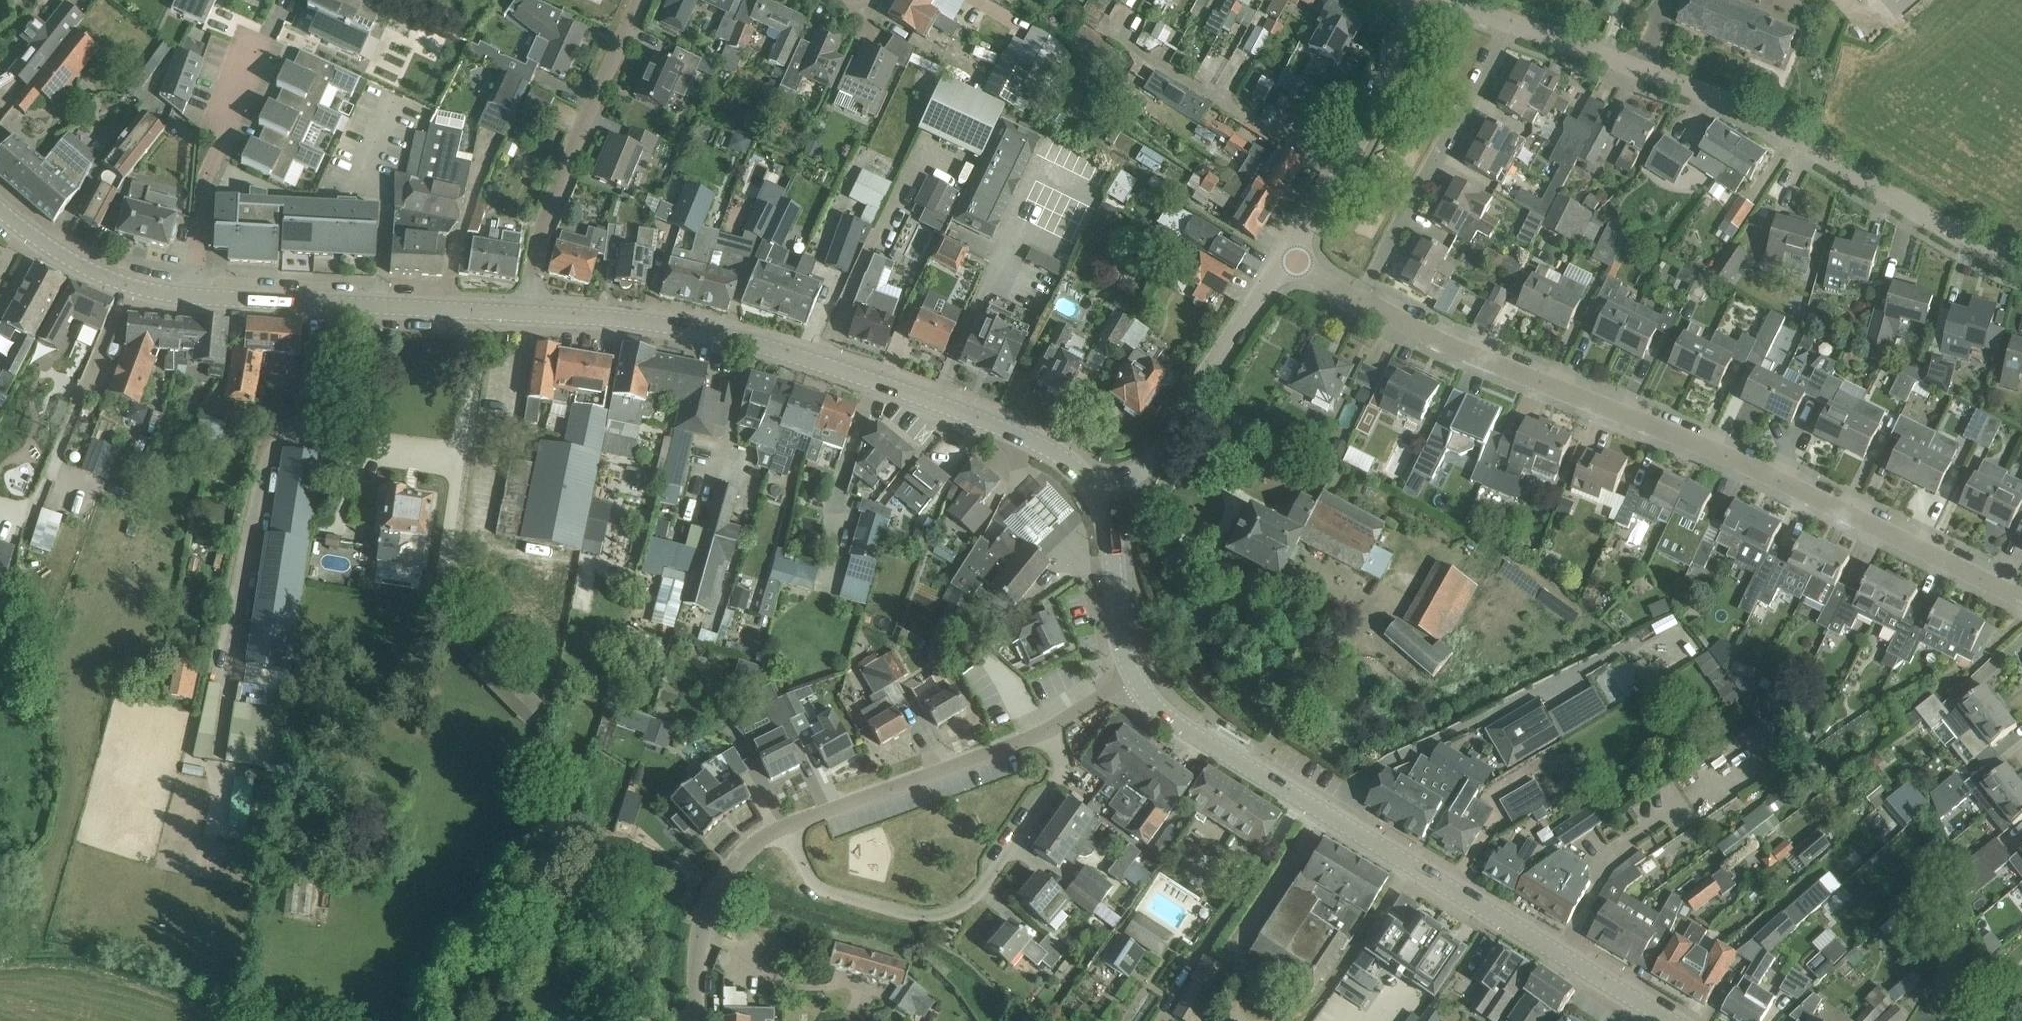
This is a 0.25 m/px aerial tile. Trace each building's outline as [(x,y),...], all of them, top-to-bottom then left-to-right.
[(183,14),(205,25),(216,0),(189,0),(183,14)] [(307,9),(319,14),(310,34),(359,57),(369,36),(379,12),(380,11),(372,7),(357,0),(311,0),(307,9)] [(474,56),(493,65),(498,68),(502,70),(501,73),(528,85),(529,85),(538,66),(541,68),(559,76),(559,77),(564,80),(565,77),(563,76),(583,31),(585,32),(585,31),(572,25),(561,20),(561,21),(559,20),(562,13),(557,10),(534,0),(516,0),(508,10),(514,15),(513,17),(539,37),(538,39),(536,38),(526,60),(528,61),(526,66),(499,54),(499,52),(480,42),(474,56)] [(665,7),(670,9),(664,22),(681,30),(693,3),(694,3),(696,0),(668,0),(665,7)] [(733,0),(701,0),(728,12),(733,0)] [(751,19),(754,20),(769,27),(767,33),(768,37),(777,41),(768,61),(784,68),(796,40),(797,37),(806,19),(765,0),(760,0),(757,6),(753,16),(751,19)] [(916,0),(898,0),(889,17),(926,38),(940,14),(928,7),(916,0)] [(1137,0),(1120,0),(1119,2),(1131,9),(1137,0)] [(1219,14),(1227,18),(1237,0),(1227,0),(1219,14)] [(1222,28),(1229,32),(1236,20),(1244,6),(1248,0),(1237,0),(1227,18),(1222,28)] [(1265,17),(1269,19),(1276,23),(1289,0),(1278,0),(1276,4),(1274,2),(1265,17)] [(1364,20),(1328,0),(1317,22),(1321,24),(1308,48),(1335,62),(1348,39),(1352,41),(1364,20)] [(1684,4),(1677,22),(1782,65),(1795,33),(1770,23),(1772,19),(1726,0),(1686,0),(1684,4)] [(1918,0),(1901,0),(1899,1),(1906,10),(1918,0)] [(10,71),(11,72),(17,77),(29,87),(43,70),(52,59),(75,29),(85,17),(67,2),(47,26),(37,18),(22,37),(32,45),(10,71)] [(725,17),(716,37),(728,42),(735,28),(737,23),(725,17)] [(1269,19),(1263,29),(1269,33),(1276,23),(1269,19)] [(718,65),(735,72),(743,52),(744,53),(753,30),(750,29),(737,23),(735,28),(728,42),(722,57),(718,65)] [(1276,23),(1269,33),(1278,38),(1283,28),(1276,23)] [(1013,38),(1004,54),(1048,77),(1066,44),(1032,25),(1022,43),(1013,38)] [(796,94),(804,77),(830,88),(843,59),(832,54),(841,35),(821,26),(808,54),(797,49),(780,87),(796,94)] [(1256,27),(1243,50),(1257,57),(1269,33),(1263,29),(1262,30),(1256,27)] [(75,29),(52,59),(76,78),(99,48),(75,29)] [(906,68),(915,50),(888,32),(887,33),(893,37),(882,53),(875,50),(874,53),(865,49),(863,53),(861,52),(856,63),(852,61),(854,55),(853,54),(837,91),(854,99),(857,110),(876,118),(898,65),(906,68)] [(135,82),(142,88),(171,48),(164,43),(135,82)] [(654,53),(635,95),(665,109),(672,93),(684,98),(697,70),(701,60),(677,49),(671,61),(654,53)] [(352,97),(360,78),(300,50),(300,52),(305,54),(297,70),(287,65),(276,87),(287,92),(342,117),(343,116),(320,106),(329,86),(352,97)] [(176,51),(159,96),(183,115),(202,61),(176,51)] [(1005,105),(1027,117),(1048,77),(1004,54),(983,94),(1005,105)] [(701,60),(697,70),(713,77),(718,65),(703,58),(701,60)] [(43,70),(29,87),(14,105),(25,113),(41,94),(54,105),(76,78),(52,59),(43,70)] [(1522,62),(1510,84),(1551,107),(1557,96),(1552,93),(1560,78),(1544,69),(1542,73),(1522,62)] [(1148,82),(1143,89),(1158,98),(1167,103),(1198,123),(1202,118),(1210,106),(1155,71),(1151,77),(1148,82)] [(17,77),(11,72),(0,79),(0,87),(17,77)] [(497,81),(488,104),(513,115),(514,115),(528,85),(501,73),(497,81)] [(919,129),(980,158),(1005,105),(983,94),(943,76),(919,129)] [(1545,118),(1551,107),(1510,84),(1498,106),(1532,125),(1538,114),(1545,118)] [(1305,86),(1301,100),(1329,108),(1332,94),(1305,86)] [(532,89),(521,114),(542,123),(554,98),(532,89)] [(287,92),(280,108),(269,103),(259,125),(270,130),(324,155),(325,154),(302,144),(311,124),(334,135),(342,117),(287,92)] [(1591,98),(1578,121),(1594,130),(1596,125),(1606,106),(1591,98)] [(1619,122),(1613,134),(1628,142),(1620,157),(1616,166),(1629,173),(1634,165),(1642,150),(1643,150),(1645,146),(1654,128),(1650,126),(1642,121),(1645,116),(1625,105),(1622,111),(1620,110),(1615,120),(1619,122)] [(1269,106),(1263,116),(1273,123),(1279,113),(1269,106)] [(395,213),(390,273),(442,276),(443,271),(444,256),(445,239),(446,236),(448,236),(458,223),(471,163),(456,160),(457,152),(457,151),(461,133),(465,117),(438,111),(435,127),(430,126),(428,134),(418,180),(406,176),(395,173),(395,207),(395,208),(395,213)] [(143,113),(102,163),(107,167),(116,175),(123,180),(123,181),(124,180),(165,130),(143,113)] [(991,239),(1039,139),(1000,121),(964,195),(952,220),(952,221),(991,239)] [(1514,163),(1526,141),(1490,121),(1478,143),(1514,163)] [(1578,121),(1578,122),(1585,125),(1577,140),(1564,133),(1557,147),(1579,159),(1579,158),(1594,130),(1578,121)] [(1743,149),(1748,141),(1717,122),(1700,151),(1702,152),(1697,160),(1719,174),(1720,173),(1722,174),(1727,166),(1736,152),(1739,153),(1742,148),(1743,149)] [(1215,134),(1198,123),(1193,132),(1209,143),(1215,134)] [(1114,125),(1105,140),(1114,145),(1123,129),(1114,125)] [(1594,130),(1579,158),(1593,165),(1609,132),(1596,125),(1594,130)] [(1218,128),(1215,134),(1228,142),(1239,149),(1241,150),(1246,143),(1220,126),(1218,128)] [(651,154),(657,139),(633,129),(627,143),(612,136),(595,177),(617,186),(616,188),(619,189),(620,187),(627,190),(643,151),(651,154)] [(262,146),(251,141),(241,163),(284,183),(293,162),(316,173),(324,155),(270,130),(262,146)] [(418,180),(428,134),(417,132),(406,176),(418,180)] [(0,152),(0,177),(18,192),(44,163),(43,162),(13,136),(0,152)] [(1665,139),(1647,167),(1674,184),(1692,156),(1665,139)] [(18,192),(53,222),(78,192),(79,192),(92,166),(61,141),(43,162),(44,163),(18,192)] [(1750,180),(1756,170),(1767,153),(1748,141),(1743,149),(1742,148),(1739,153),(1736,152),(1727,166),(1722,174),(1720,173),(1719,174),(1716,180),(1715,181),(1736,193),(1746,177),(1750,180)] [(1228,142),(1224,149),(1234,156),(1239,149),(1228,142)] [(1248,154),(1291,182),(1304,162),(1273,143),(1267,153),(1254,145),(1248,154)] [(1502,185),(1514,163),(1478,143),(1465,165),(1502,185)] [(1139,155),(1157,169),(1164,160),(1145,147),(1139,155)] [(1557,147),(1550,160),(1561,166),(1555,178),(1551,183),(1563,190),(1578,161),(1579,159),(1557,147)] [(1244,164),(1238,175),(1240,176),(1254,185),(1279,201),(1291,182),(1249,155),(1244,164)] [(1198,167),(1194,174),(1204,180),(1215,187),(1220,179),(1209,173),(1208,168),(1203,165),(1198,167)] [(893,184),(863,170),(851,197),(880,211),(893,184)] [(1227,184),(1222,192),(1234,199),(1237,201),(1267,220),(1279,201),(1254,185),(1240,176),(1233,188),(1227,184)] [(930,179),(918,204),(952,220),(964,195),(930,179)] [(1204,180),(1199,188),(1210,195),(1215,187),(1204,180)] [(1445,202),(1495,229),(1496,229),(1500,221),(1486,213),(1493,199),(1457,180),(1445,202)] [(1547,220),(1559,196),(1563,190),(1545,180),(1541,190),(1547,193),(1542,202),(1520,191),(1514,203),(1532,212),(1547,220)] [(98,183),(80,218),(98,227),(116,194),(117,193),(116,193),(103,186),(98,183)] [(126,203),(117,234),(120,235),(136,239),(135,242),(148,246),(149,242),(168,247),(170,239),(173,240),(177,233),(177,225),(174,224),(176,216),(174,216),(172,216),(176,201),(148,193),(148,192),(149,187),(132,183),(128,197),(126,203)] [(686,184),(668,224),(680,229),(696,236),(698,236),(702,228),(715,196),(686,184)] [(249,202),(267,202),(267,193),(250,189),(249,202)] [(1594,214),(1559,196),(1547,220),(1543,227),(1578,245),(1583,235),(1593,216),(1594,214)] [(1719,230),(1731,238),(1753,205),(1742,197),(1719,230)] [(742,231),(762,240),(779,202),(770,198),(766,207),(756,202),(742,231)] [(276,264),(279,209),(239,207),(240,200),(217,199),(215,250),(230,251),(229,261),(276,264)] [(762,240),(780,249),(799,209),(780,200),(779,202),(762,240)] [(1229,224),(1238,229),(1255,240),(1267,220),(1237,201),(1233,208),(1237,211),(1229,224)] [(1489,238),(1495,229),(1445,202),(1441,210),(1437,208),(1431,220),(1435,222),(1433,224),(1470,244),(1477,232),(1489,238)] [(1169,203),(1157,223),(1181,238),(1207,254),(1208,253),(1219,260),(1236,270),(1245,255),(1217,238),(1220,233),(1203,223),(1193,217),(1185,213),(1169,203)] [(487,206),(477,204),(468,230),(478,233),(487,206)] [(375,258),(377,215),(285,210),(283,253),(285,253),(285,246),(297,246),(296,252),(295,252),(295,254),(333,256),(333,254),(331,254),(331,248),(343,249),(343,255),(343,256),(345,256),(345,255),(344,255),(344,249),(356,250),(356,256),(355,255),(354,257),(375,258)] [(1518,240),(1533,248),(1547,220),(1532,212),(1518,240)] [(1605,222),(1593,216),(1583,235),(1593,241),(1600,227),(1602,228),(1605,222)] [(843,217),(825,265),(847,273),(858,243),(864,245),(872,227),(843,217)] [(1785,253),(1806,258),(1808,259),(1810,253),(1811,254),(1812,251),(1817,252),(1822,235),(1815,234),(1816,230),(1814,229),(1816,223),(1800,218),(1798,225),(1778,220),(1766,262),(1781,266),(1785,253)] [(1612,269),(1629,234),(1609,224),(1592,259),(1612,269)] [(605,256),(604,261),(619,263),(617,282),(620,282),(621,286),(624,288),(627,289),(631,287),(632,284),(644,285),(646,269),(651,269),(654,251),(651,250),(653,232),(639,230),(636,250),(623,248),(624,240),(622,240),(623,227),(608,225),(608,233),(605,256)] [(562,231),(549,274),(588,285),(597,254),(601,255),(605,256),(608,233),(589,228),(586,238),(562,231)] [(673,249),(660,295),(695,303),(709,253),(710,250),(712,241),(716,242),(719,232),(702,228),(698,236),(696,236),(691,254),(673,249)] [(520,247),(522,235),(490,230),(488,242),(474,240),(471,260),(462,259),(459,274),(468,276),(468,273),(515,281),(521,247),(520,247)] [(1837,243),(1832,263),(1826,285),(1845,290),(1849,275),(1868,281),(1874,259),(1879,240),(1865,236),(1862,250),(1837,243)] [(957,274),(968,250),(941,237),(930,260),(957,274)] [(1449,252),(1443,248),(1425,239),(1413,261),(1450,281),(1455,271),(1442,264),(1449,252)] [(1732,244),(1711,276),(1726,286),(1747,253),(1732,244)] [(1516,279),(1524,265),(1506,255),(1505,258),(1487,248),(1481,259),(1516,279)] [(1062,277),(1067,266),(1031,249),(1026,260),(1062,277)] [(709,253),(695,303),(728,311),(733,292),(741,258),(710,250),(709,253)] [(1187,274),(1204,285),(1222,295),(1234,274),(1199,254),(1187,274)] [(859,308),(849,337),(884,350),(890,331),(894,319),(893,319),(898,300),(876,292),(879,283),(888,261),(874,255),(866,274),(865,274),(860,287),(853,306),(859,308)] [(793,276),(777,316),(806,325),(812,307),(821,286),(808,282),(816,261),(803,256),(793,276)] [(1459,286),(1450,281),(1413,261),(1401,283),(1438,303),(1444,291),(1453,296),(1459,286)] [(26,281),(16,299),(32,307),(51,272),(35,263),(26,281)] [(756,264),(748,285),(741,303),(777,316),(793,276),(756,264)] [(1534,278),(1528,289),(1520,307),(1543,318),(1557,289),(1544,283),(1550,269),(1541,265),(1535,278),(1534,278)] [(1688,294),(1698,273),(1682,266),(1672,287),(1688,294)] [(0,377),(0,393),(5,396),(15,377),(14,377),(57,298),(66,280),(51,272),(32,307),(18,333),(23,335),(3,371),(0,377)] [(1688,294),(1703,301),(1712,279),(1698,273),(1688,294)] [(1557,289),(1543,318),(1567,330),(1581,300),(1580,300),(1586,287),(1578,283),(1577,283),(1564,277),(1557,289)] [(1596,333),(1595,335),(1619,347),(1639,305),(1617,295),(1622,284),(1614,279),(1609,277),(1608,278),(1605,284),(1596,302),(1609,308),(1596,333)] [(70,282),(39,340),(59,351),(68,333),(67,332),(74,319),(101,331),(106,320),(114,301),(70,282)] [(1882,283),(1863,352),(1884,363),(1893,330),(1897,331),(1901,317),(1925,324),(1927,315),(1932,296),(1894,286),(1894,287),(1882,283)] [(1501,308),(1510,292),(1496,286),(1489,301),(1501,308)] [(0,328),(0,335),(10,341),(15,331),(18,333),(32,307),(16,299),(0,328)] [(1502,309),(1501,308),(1489,301),(1487,300),(1475,323),(1489,331),(1502,309)] [(1997,353),(1998,349),(2004,330),(1990,326),(1996,306),(1982,302),(1978,316),(1954,310),(1942,352),(1967,360),(1971,346),(1997,353)] [(942,316),(922,308),(909,339),(943,354),(961,311),(947,305),(942,316)] [(1639,305),(1619,347),(1643,359),(1651,341),(1657,330),(1668,335),(1679,314),(1666,307),(1661,316),(1648,309),(1639,305)] [(981,318),(962,361),(1005,380),(1028,329),(988,311),(984,320),(981,318)] [(1759,340),(1746,367),(1757,372),(1744,400),(1767,411),(1781,383),(1766,375),(1773,362),(1766,358),(1785,317),(1772,311),(1759,340)] [(1130,322),(1113,312),(1098,339),(1114,349),(1130,322)] [(125,351),(109,392),(139,403),(157,358),(149,358),(152,350),(160,350),(163,318),(128,314),(126,334),(125,351)] [(178,371),(177,374),(186,375),(187,368),(189,368),(190,353),(196,354),(194,363),(212,365),(210,376),(221,377),(224,360),(225,349),(227,329),(228,321),(199,317),(199,321),(182,320),(178,367),(178,371)] [(163,318),(160,350),(169,351),(168,356),(166,358),(165,370),(178,371),(178,367),(182,320),(163,318)] [(273,322),(248,320),(246,351),(235,351),(226,399),(252,404),(258,376),(268,377),(268,374),(273,322)] [(299,356),(302,324),(273,322),(268,374),(287,375),(289,355),(299,356)] [(1691,322),(1680,346),(1671,364),(1695,376),(1709,347),(1695,340),(1701,327),(1691,322)] [(1072,332),(1059,325),(1031,377),(1037,380),(1036,381),(1045,386),(1065,397),(1068,397),(1069,397),(1071,395),(1072,394),(1072,391),(1072,389),(1071,387),(1069,386),(1083,359),(1069,351),(1066,357),(1060,354),(1072,332)] [(1716,332),(1709,347),(1695,376),(1718,388),(1732,360),(1746,367),(1759,340),(1743,333),(1738,343),(1716,332)] [(2014,341),(2002,384),(2016,388),(2020,374),(2021,374),(2021,343),(2014,341)] [(528,398),(524,421),(537,423),(541,399),(552,401),(560,352),(561,347),(535,346),(526,397),(528,398)] [(607,421),(601,453),(633,460),(640,428),(641,428),(643,418),(651,420),(655,396),(681,401),(675,430),(694,434),(712,438),(714,425),(719,396),(701,392),(700,399),(690,397),(691,393),(688,392),(691,377),(674,373),(677,359),(656,355),(656,353),(622,347),(609,412),(607,421)] [(1325,411),(1328,405),(1331,407),(1352,368),(1313,347),(1292,386),(1315,398),(1312,404),(1325,411)] [(1139,416),(1161,384),(1162,385),(1163,385),(1164,385),(1165,385),(1166,385),(1167,385),(1168,384),(1169,383),(1170,382),(1170,381),(1170,380),(1170,379),(1170,378),(1170,376),(1169,375),(1168,375),(1169,373),(1137,351),(1118,378),(1117,377),(1115,380),(1118,382),(1110,395),(1127,407),(1125,411),(1134,417),(1137,413),(1139,416)] [(537,466),(522,539),(580,552),(601,453),(607,421),(609,412),(604,411),(612,360),(560,352),(552,401),(566,403),(568,391),(576,392),(575,396),(574,405),(565,446),(541,442),(537,466)] [(1922,384),(1934,389),(1943,357),(1930,353),(1922,384)] [(677,359),(674,373),(691,377),(688,392),(691,393),(690,397),(700,399),(701,392),(707,365),(677,359)] [(1805,395),(1817,401),(1830,376),(1816,369),(1810,380),(1801,375),(1794,389),(1781,383),(1767,411),(1791,423),(1805,395)] [(1415,375),(1413,380),(1398,373),(1394,381),(1383,376),(1368,406),(1380,412),(1382,409),(1397,417),(1399,412),(1420,422),(1439,385),(1426,378),(1425,380),(1415,375)] [(1900,373),(1889,394),(1906,402),(1911,392),(1917,381),(1900,373)] [(748,388),(738,425),(757,430),(759,431),(775,381),(754,375),(752,374),(748,388)] [(1816,435),(1840,447),(1862,402),(1839,390),(1843,383),(1830,376),(1817,401),(1830,407),(1816,435)] [(757,430),(749,442),(755,444),(775,450),(779,439),(781,434),(777,433),(778,432),(789,403),(795,405),(801,389),(775,381),(759,431),(757,430)] [(719,396),(714,425),(726,427),(731,405),(735,385),(724,383),(722,382),(719,396)] [(776,451),(769,470),(775,472),(787,476),(788,474),(796,449),(790,447),(794,433),(812,439),(826,398),(801,389),(795,405),(789,403),(778,432),(777,433),(781,434),(779,439),(775,450),(776,451)] [(1459,408),(1465,393),(1455,389),(1449,405),(1459,408)] [(1441,416),(1414,470),(1426,476),(1433,480),(1448,450),(1460,455),(1473,450),(1474,446),(1483,450),(1478,462),(1479,463),(1485,449),(1500,410),(1501,411),(1502,408),(1467,395),(1466,396),(1456,423),(1442,417),(1441,416)] [(808,453),(805,459),(817,463),(824,442),(843,449),(856,408),(826,398),(812,439),(808,453)] [(1884,413),(1862,402),(1840,447),(1864,458),(1884,416),(1883,416),(1884,413)] [(1990,416),(1977,410),(1964,437),(1976,443),(1990,416)] [(1904,439),(1898,452),(1889,470),(1913,482),(1933,440),(1936,432),(1901,415),(1892,433),(1904,439)] [(1990,416),(1976,443),(1989,449),(2002,422),(1990,416)] [(1365,417),(1359,430),(1369,435),(1375,422),(1365,417)] [(200,418),(196,442),(211,444),(216,421),(200,418)] [(1497,453),(1496,453),(1490,467),(1489,469),(1489,468),(1482,486),(1513,498),(1515,499),(1516,499),(1518,498),(1520,497),(1522,497),(1524,493),(1525,489),(1525,486),(1523,482),(1519,480),(1521,476),(1524,468),(1525,465),(1556,477),(1572,437),(1550,429),(1538,424),(1526,419),(1518,438),(1505,433),(1497,453)] [(211,444),(207,460),(216,462),(219,446),(221,446),(225,422),(216,421),(211,444)] [(888,487),(915,454),(877,423),(863,440),(853,473),(872,489),(879,480),(888,487)] [(1376,429),(1365,452),(1350,445),(1343,460),(1369,472),(1387,435),(1376,429)] [(675,430),(658,503),(677,507),(691,446),(694,434),(675,430)] [(93,440),(83,470),(105,478),(116,448),(93,440)] [(1933,440),(1913,482),(1936,493),(1957,451),(1933,440)] [(1614,494),(1620,478),(1628,459),(1605,450),(1602,456),(1586,450),(1579,468),(1571,488),(1599,499),(1603,490),(1614,494)] [(265,534),(245,666),(253,666),(288,671),(309,544),(323,457),(284,451),(271,534),(265,534)] [(946,512),(973,534),(992,512),(982,504),(1001,481),(998,479),(998,476),(994,473),(991,473),(973,459),(954,483),(964,490),(946,512)] [(1962,506),(1985,517),(2007,474),(2008,472),(1984,460),(1962,506)] [(511,461),(496,535),(522,539),(537,466),(511,461)] [(930,501),(931,502),(948,481),(923,461),(906,482),(919,492),(908,507),(919,516),(930,501)] [(1639,497),(1663,509),(1658,520),(1669,525),(1674,514),(1688,485),(1665,473),(1660,485),(1648,479),(1639,497)] [(2007,474),(1985,517),(2009,529),(2021,502),(2021,482),(2007,474)] [(1034,490),(1003,520),(1031,548),(1061,518),(1072,508),(1046,479),(1034,490)] [(651,537),(644,562),(691,574),(688,583),(682,605),(714,612),(728,564),(731,564),(741,529),(729,527),(739,489),(716,484),(708,511),(698,549),(651,537)] [(1688,485),(1674,514),(1669,525),(1658,547),(1659,547),(1664,539),(1682,548),(1680,554),(1683,555),(1684,553),(1694,558),(1691,563),(1692,563),(1703,541),(1714,519),(1717,512),(1706,507),(1712,496),(1688,485)] [(377,562),(422,569),(432,499),(405,495),(405,492),(388,489),(385,509),(379,508),(375,531),(371,531),(369,544),(380,546),(377,562)] [(1249,506),(1237,530),(1225,553),(1277,581),(1287,562),(1292,564),(1299,551),(1294,549),(1299,540),(1360,572),(1385,525),(1322,492),(1316,504),(1301,496),(1286,526),(1249,506)] [(1617,521),(1616,523),(1628,527),(1634,515),(1638,504),(1626,499),(1617,521)] [(850,557),(847,572),(873,578),(892,511),(863,500),(859,512),(862,513),(849,556),(850,557)] [(1721,532),(1716,543),(1716,544),(1730,550),(1726,556),(1736,561),(1744,544),(1758,514),(1749,510),(1735,503),(1725,524),(1721,532)] [(40,508),(32,547),(55,552),(63,513),(40,508)] [(1744,544),(1736,561),(1758,572),(1761,565),(1766,554),(1766,555),(1767,555),(1773,543),(1782,525),(1768,519),(1758,514),(1744,544)] [(922,550),(930,532),(918,526),(910,545),(922,550)] [(970,555),(962,567),(975,577),(985,565),(1000,577),(1013,561),(1030,575),(1044,559),(1035,551),(1007,529),(992,547),(981,538),(970,555)] [(1789,566),(1786,572),(1809,583),(1826,547),(1803,536),(1789,565),(1789,566)] [(1703,541),(1692,563),(1704,569),(1714,547),(1703,541)] [(0,542),(0,576),(6,577),(16,547),(0,542)] [(1829,598),(1819,620),(1816,624),(1828,630),(1848,589),(1837,584),(1850,558),(1826,547),(1809,583),(1803,596),(1814,602),(1818,593),(1829,598)] [(783,559),(776,557),(770,580),(778,582),(783,559)] [(783,559),(778,582),(813,591),(818,568),(783,559)] [(932,636),(925,650),(940,657),(947,643),(969,600),(984,582),(994,590),(1014,607),(1037,579),(1050,564),(1044,559),(1030,575),(1013,561),(1000,577),(985,565),(975,577),(962,567),(950,586),(943,599),(948,602),(932,636)] [(1439,563),(1406,620),(1440,640),(1447,632),(1450,634),(1478,586),(1439,563)] [(1751,587),(1762,592),(1773,571),(1761,565),(1758,572),(1751,587)] [(1848,589),(1828,630),(1827,631),(1839,637),(1842,631),(1844,626),(1851,629),(1858,615),(1874,623),(1894,580),(1871,569),(1858,594),(1848,589)] [(1773,571),(1762,592),(1758,601),(1769,607),(1774,598),(1784,576),(1773,571)] [(1882,663),(1893,668),(1894,668),(1899,659),(1898,658),(1923,607),(1913,602),(1918,592),(1894,580),(1874,623),(1896,634),(1882,663)] [(1898,658),(1899,659),(1910,664),(1920,642),(1947,656),(1966,615),(1939,602),(1934,612),(1923,607),(1898,658)] [(1022,615),(1003,625),(1012,645),(1017,643),(1028,667),(1044,659),(1042,655),(1063,645),(1049,614),(1043,616),(1038,605),(1021,613),(1022,615)] [(1966,615),(1947,656),(1954,660),(1957,655),(1960,649),(1975,656),(1976,657),(1980,648),(1983,650),(1994,629),(1985,625),(1986,625),(1972,618),(1966,615)] [(1400,621),(1386,637),(1433,677),(1453,654),(1438,642),(1432,649),(1400,621)] [(923,640),(902,629),(897,639),(917,650),(923,640)] [(1733,649),(1722,644),(1717,654),(1714,657),(1723,669),(1733,649)] [(467,668),(525,724),(545,704),(487,648),(467,668)] [(908,674),(893,650),(880,658),(894,683),(908,674)] [(880,658),(859,671),(874,695),(883,690),(894,683),(880,658)] [(1668,671),(1660,658),(1649,665),(1645,659),(1633,666),(1645,685),(1668,671)] [(174,661),(166,696),(190,701),(197,666),(174,661)] [(925,682),(924,681),(910,690),(922,708),(925,706),(937,727),(966,709),(950,683),(948,683),(941,672),(925,682)] [(1757,685),(1740,677),(1736,685),(1749,701),(1757,685)] [(282,690),(236,685),(227,761),(274,766),(282,690)] [(792,693),(780,699),(790,720),(803,714),(797,703),(816,695),(812,685),(792,693)] [(1942,705),(1923,720),(1930,729),(1943,720),(1947,716),(1949,717),(1951,720),(1950,724),(1955,730),(1959,729),(1961,733),(1963,736),(1974,727),(2001,706),(1994,698),(1984,686),(1969,699),(1958,707),(1949,714),(1942,705)] [(1538,698),(1496,722),(1520,761),(1602,712),(1590,691),(1553,712),(1555,715),(1549,718),(1538,698)] [(1763,707),(1781,715),(1787,701),(1769,693),(1763,707)] [(1916,711),(1901,723),(1907,731),(1923,720),(1942,705),(1934,695),(1915,710),(1916,711)] [(873,705),(860,713),(868,725),(870,728),(880,746),(907,729),(897,712),(895,709),(894,709),(890,702),(887,697),(873,705)] [(773,725),(746,738),(758,762),(761,760),(771,780),(800,766),(790,746),(800,740),(790,720),(780,699),(764,707),(773,725)] [(1963,736),(1960,738),(1976,759),(1990,747),(2001,739),(2017,727),(2007,715),(2001,706),(1974,727),(1963,736)] [(803,714),(790,720),(800,740),(803,747),(813,742),(815,746),(825,764),(826,764),(829,769),(854,755),(844,738),(839,727),(838,727),(830,713),(827,709),(815,716),(818,720),(819,722),(809,727),(803,714)] [(1741,735),(1766,780),(1792,763),(1774,735),(1776,734),(1767,720),(1741,735)] [(673,729),(652,723),(646,742),(667,748),(673,729)] [(1093,767),(1108,778),(1098,791),(1113,802),(1110,807),(1118,813),(1113,819),(1124,828),(1137,808),(1132,804),(1165,758),(1123,727),(1093,767)] [(1469,778),(1482,785),(1492,768),(1472,757),(1470,760),(1439,742),(1429,759),(1422,754),(1414,766),(1406,780),(1387,768),(1376,787),(1366,804),(1423,838),(1428,829),(1435,833),(1467,777),(1469,778)] [(1146,845),(1182,795),(1194,779),(1165,758),(1132,804),(1137,808),(1124,828),(1146,845)] [(721,817),(750,799),(737,779),(736,779),(730,769),(723,773),(715,759),(701,767),(704,772),(691,784),(690,783),(670,801),(681,812),(672,820),(684,833),(693,825),(703,836),(722,818),(721,817)] [(1971,794),(1987,814),(1997,806),(2021,786),(2021,785),(2016,777),(2006,765),(1991,778),(1981,786),(1971,794)] [(1207,767),(1197,783),(1184,802),(1258,850),(1281,814),(1207,767)] [(1956,774),(1931,794),(1932,796),(1935,804),(1935,806),(1963,784),(1956,774)] [(1467,777),(1435,833),(1432,837),(1452,849),(1479,803),(1475,801),(1483,787),(1481,786),(1469,778),(1467,777)] [(1551,808),(1535,781),(1500,801),(1514,825),(1543,807),(1546,811),(1551,808)] [(1963,784),(1935,806),(1940,818),(1971,794),(1963,784)] [(1997,806),(1987,814),(2003,834),(2021,819),(2021,786),(1997,806)] [(1746,825),(1758,839),(1759,841),(1782,823),(1773,812),(1788,801),(1781,792),(1766,803),(1766,804),(1745,820),(1747,824),(1746,825)] [(1045,834),(1033,851),(1056,867),(1063,858),(1073,865),(1079,856),(1085,858),(1091,855),(1095,849),(1096,843),(1092,837),(1082,830),(1092,818),(1085,813),(1069,801),(1068,803),(1063,800),(1041,831),(1045,834)] [(1479,803),(1452,849),(1465,856),(1481,829),(1492,810),(1479,803)] [(1499,849),(1494,857),(1484,874),(1514,892),(1528,867),(1532,870),(1542,853),(1550,858),(1601,824),(1590,807),(1553,832),(1558,839),(1543,849),(1529,840),(1522,851),(1508,843),(1502,851),(1499,849)] [(1547,817),(1542,810),(1533,815),(1538,822),(1547,817)] [(1737,855),(1758,839),(1746,825),(1726,840),(1737,855)] [(1806,867),(1831,846),(1818,831),(1795,850),(1793,852),(1793,853),(1806,867)] [(1996,839),(1958,869),(1966,878),(1985,863),(2003,848),(1996,839)] [(1387,879),(1322,840),(1301,876),(1300,876),(1292,889),(1291,888),(1258,937),(1259,937),(1250,951),(1288,977),(1286,979),(1310,994),(1322,979),(1324,980),(1340,956),(1337,954),(1346,939),(1349,941),(1357,927),(1364,914),(1366,915),(1387,879)] [(1793,852),(1795,850),(1786,840),(1762,860),(1769,869),(1779,862),(1780,863),(1793,853),(1793,852)] [(2003,848),(1985,863),(1993,873),(2008,861),(2012,858),(2011,858),(2003,848)] [(1613,872),(1606,883),(1616,880),(1635,866),(1645,857),(1639,850),(1613,872)] [(2008,861),(2021,879),(2021,850),(2020,851),(2011,858),(2012,858),(2008,861)] [(1563,853),(1525,878),(1516,893),(1567,923),(1590,884),(1582,879),(1589,869),(1563,853)] [(1152,875),(1134,862),(1124,876),(1141,889),(1152,875)] [(1614,951),(1641,905),(1624,895),(1628,888),(1643,876),(1635,866),(1616,880),(1606,883),(1589,912),(1601,919),(1590,937),(1614,951)] [(1085,867),(1072,883),(1100,903),(1112,887),(1085,867)] [(1724,869),(1711,879),(1685,898),(1694,910),(1719,891),(1722,895),(1736,885),(1724,869)] [(1059,910),(1068,901),(1038,875),(1018,899),(1055,931),(1067,917),(1059,910)] [(1820,882),(1755,939),(1763,948),(1769,954),(1825,906),(1834,898),(1820,882)] [(1072,883),(1065,894),(1092,915),(1093,913),(1108,926),(1114,930),(1121,919),(1113,912),(1106,907),(1100,903),(1072,883)] [(1418,906),(1402,896),(1393,908),(1409,919),(1418,906)] [(1664,910),(1660,916),(1642,905),(1641,905),(1614,951),(1638,964),(1648,946),(1658,952),(1673,928),(1676,917),(1664,910)] [(1173,935),(1136,911),(1122,933),(1158,957),(1173,935)] [(1388,919),(1366,952),(1387,966),(1391,959),(1416,976),(1411,983),(1433,998),(1465,951),(1447,939),(1449,936),(1417,914),(1406,932),(1388,919)] [(994,934),(988,941),(989,944),(990,945),(988,947),(1003,960),(1010,965),(1021,952),(1038,967),(1041,962),(1050,969),(1062,955),(1065,951),(1062,949),(1047,936),(1038,947),(1009,922),(998,935),(997,934),(994,934)] [(1676,937),(1653,975),(1668,984),(1683,959),(1685,961),(1696,949),(1708,931),(1693,922),(1682,940),(1676,937)] [(1991,933),(1983,939),(1990,957),(2002,947),(1991,933)] [(1117,935),(1100,960),(1128,979),(1145,954),(1117,935)] [(1829,961),(1814,975),(1820,981),(1834,967),(1834,965),(1848,952),(1835,939),(1821,953),(1829,961)] [(1704,972),(1690,997),(1705,1006),(1718,983),(1719,984),(1729,966),(1730,965),(1736,955),(1726,948),(1725,948),(1715,942),(1713,945),(1709,952),(1708,956),(1704,972)] [(1498,945),(1474,980),(1485,987),(1471,1009),(1489,1020),(1497,1020),(1533,968),(1498,945)] [(909,967),(834,946),(829,965),(904,986),(909,967)] [(1683,959),(1668,984),(1690,997),(1704,972),(1708,956),(1696,949),(1685,961),(1683,959)] [(1733,995),(1722,1012),(1736,1020),(1762,1020),(1776,1000),(1757,988),(1775,959),(1762,951),(1738,988),(1737,988),(1733,995)] [(1231,972),(1204,956),(1191,979),(1195,981),(1188,995),(1211,1008),(1231,972)] [(1353,965),(1346,975),(1352,979),(1359,969),(1353,965)] [(1800,999),(1812,979),(1792,967),(1780,988),(1800,999)] [(1365,973),(1359,969),(1352,979),(1358,983),(1365,973)] [(1542,969),(1526,993),(1528,994),(1507,1020),(1552,1020),(1557,1014),(1558,1015),(1575,991),(1542,969)] [(1371,978),(1365,973),(1358,983),(1365,988),(1371,978)] [(1378,982),(1371,978),(1365,988),(1371,992),(1378,982)] [(1342,981),(1335,991),(1341,995),(1348,985),(1342,981)] [(909,1017),(913,1012),(922,1018),(933,1003),(926,998),(928,994),(915,984),(897,1008),(909,1017)] [(1354,990),(1348,985),(1341,995),(1347,1000),(1354,990)] [(1857,1018),(1860,1020),(1873,1020),(1894,1000),(1879,986),(1865,1000),(1870,1005),(1857,1018)] [(1360,994),(1354,990),(1347,1000),(1353,1004),(1360,994)] [(1367,998),(1360,994),(1353,1004),(1360,1008),(1367,998)] [(1811,1018),(1823,999),(1814,994),(1804,1003),(1789,1017),(1796,1020),(1817,1020),(1811,1018)] [(1906,1016),(1896,1004),(1878,1020),(1901,1020),(1906,1016)] [(723,1017),(723,1020),(764,1020),(772,1020),(772,1007),(724,1008),(724,1017),(723,1017)] [(1441,1017),(1427,1007),(1417,1020),(1438,1020),(1441,1017)]
